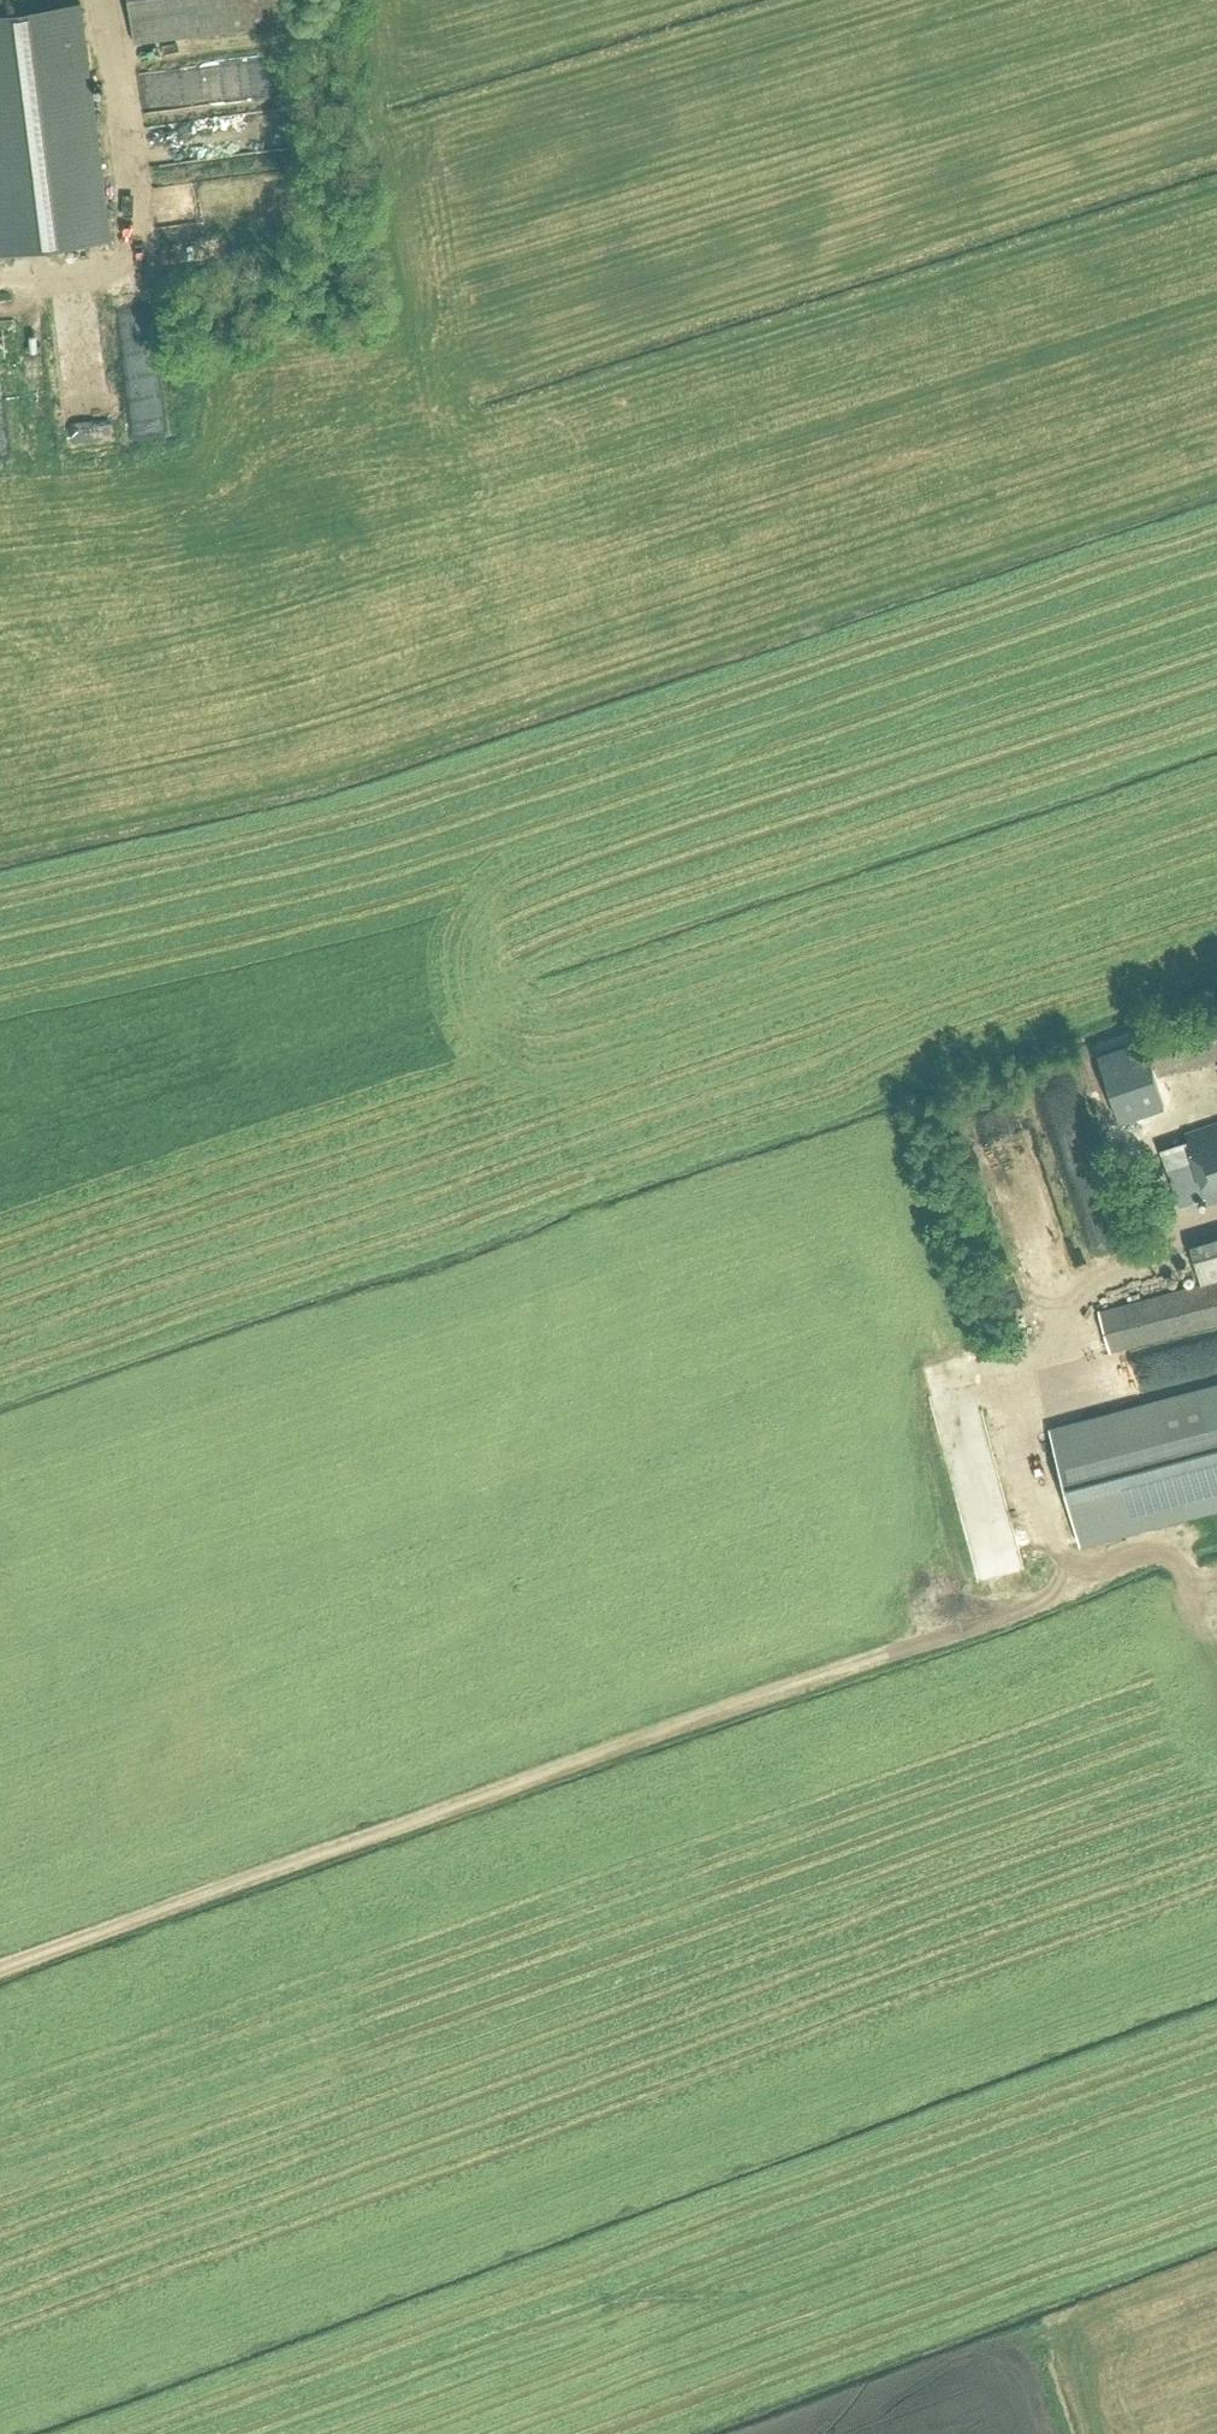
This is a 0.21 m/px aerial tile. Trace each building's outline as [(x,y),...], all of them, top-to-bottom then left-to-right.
[(134,40),(293,22),(291,0),(129,0),(134,40)] [(111,239),(81,1),(0,11),(0,253),(111,239)] [(283,110),(154,127),(159,166),(288,150),(283,110)] [(71,372),(72,441),(114,441),(114,371),(71,372)] [(1158,1073),(1216,1056),(1216,1012),(1147,1032),(1158,1073)] [(1120,1115),(1167,1101),(1158,1073),(1147,1032),(1101,1045),(1120,1115)] [(1185,1130),(1188,1137),(1162,1146),(1181,1202),(1206,1194),(1208,1202),(1216,1199),(1216,1120),(1185,1130)] [(1191,1242),(1201,1281),(1216,1276),(1216,1234),(1191,1242)] [(1109,1349),(1216,1321),(1216,1278),(1098,1310),(1109,1349)] [(1052,1426),(1083,1543),(1216,1507),(1216,1383),(1052,1426)]
